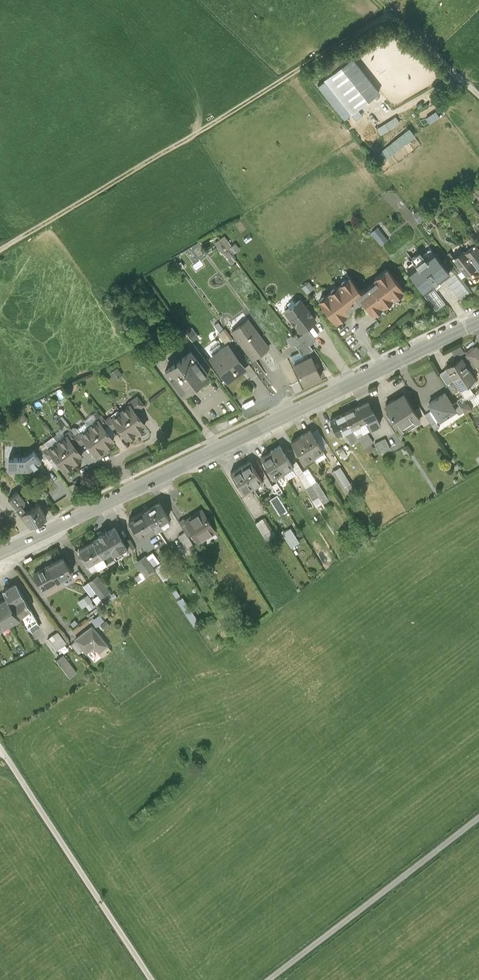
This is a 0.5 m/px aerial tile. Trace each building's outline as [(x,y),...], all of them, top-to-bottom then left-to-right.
[(379,93),(352,58),(324,79),(358,122),(364,117),(358,109),(379,93)] [(381,133),(402,123),(399,116),(378,126),(381,133)] [(411,126),(378,154),(384,161),(418,134),(411,126)] [(371,228),(380,241),(391,233),(383,221),(371,228)] [(195,264),(208,256),(198,241),(185,250),(195,264)] [(231,245),(231,241),(218,241),(218,249),(226,249),(226,245),(231,245)] [(462,249),(476,266),(477,268),(478,267),(478,249),(474,243),(464,251),(462,248),(462,249)] [(471,269),(476,266),(462,249),(454,255),(453,254),(452,255),(466,274),(470,274),(472,272),(471,269)] [(231,262),(236,260),(232,250),(227,252),(231,262)] [(449,272),(432,250),(424,256),(422,253),(413,260),(415,263),(407,269),(424,291),(449,272)] [(358,300),(361,298),(372,311),(374,312),(403,290),(403,288),(387,267),(385,267),(374,275),(373,278),(376,282),(366,290),(364,288),(361,290),(351,277),(348,276),(320,298),(320,300),(335,320),(337,320),(348,312),(348,310),(348,309),(351,306),(349,303),(356,297),(358,300)] [(315,320),(300,299),(295,303),(293,300),(288,304),(290,307),(285,311),(291,319),(291,320),(295,325),(296,325),(301,331),(315,320)] [(263,338),(250,320),(238,328),(247,339),(243,342),(255,358),(267,349),(260,340),(263,338)] [(226,328),(220,331),(227,343),(233,339),(226,328)] [(478,365),(478,346),(477,343),(467,353),(478,365)] [(245,368),(228,345),(213,357),(219,366),(220,365),(224,370),(221,372),(228,381),(245,368)] [(322,376),(311,353),(309,352),(304,356),(300,351),(290,355),(304,384),(322,376)] [(192,352),(191,352),(165,371),(166,372),(166,371),(170,376),(169,377),(182,394),(208,374),(195,357),(195,358),(191,353),(192,352)] [(475,378),(462,357),(452,363),(452,362),(446,366),(465,396),(473,391),(468,383),(475,378)] [(445,392),(429,403),(439,419),(456,408),(445,392)] [(419,417),(404,393),(395,399),(393,399),(386,403),(385,406),(400,429),(419,417)] [(367,401),(344,412),(351,427),(366,420),(369,428),(380,423),(377,415),(376,415),(372,408),(371,409),(367,401)] [(130,405),(121,412),(137,433),(144,428),(143,427),(145,425),(130,405)] [(130,438),(137,433),(121,412),(112,419),(127,439),(129,437),(130,438)] [(351,427),(344,412),(330,419),(333,427),(331,428),(332,431),(335,430),(337,434),(351,427)] [(99,421),(90,427),(106,449),(112,444),(111,442),(113,440),(99,421)] [(106,449),(90,427),(81,434),(95,454),(98,452),(99,454),(106,449)] [(310,430),(300,435),(313,455),(322,450),(310,430)] [(313,455),(300,435),(291,441),(304,461),(313,455)] [(380,452),(392,446),(387,435),(375,441),(380,452)] [(67,436),(58,443),(74,465),(81,459),(80,458),(82,456),(67,436)] [(68,469),(74,465),(58,443),(49,449),(64,469),(67,468),(68,469)] [(279,445),(270,451),(283,471),(292,465),(279,445)] [(25,458),(8,458),(8,471),(30,471),(42,462),(34,451),(25,458)] [(283,471),(270,451),(261,457),(273,477),(283,471)] [(249,461),(240,467),(253,487),(262,481),(249,461)] [(343,464),(333,470),(347,492),(356,487),(343,464)] [(253,487),(240,467),(230,473),(243,493),(253,487)] [(273,484),(280,492),(284,489),(277,481),(273,484)] [(25,500),(17,491),(9,499),(30,525),(47,517),(39,503),(26,510),(22,505),(24,503),(25,500)] [(272,497),(279,513),(288,509),(280,493),(272,497)] [(160,502),(144,511),(153,527),(156,533),(163,529),(160,523),(169,518),(160,502)] [(215,532),(202,510),(184,520),(196,540),(204,535),(205,538),(215,532)] [(153,527),(144,511),(129,519),(132,523),(129,524),(136,537),(153,527)] [(268,539),(278,533),(267,515),(257,521),(268,539)] [(292,546),(301,541),(293,525),(283,530),(292,546)] [(100,536),(93,540),(102,556),(113,550),(116,557),(128,550),(115,527),(108,532),(106,529),(99,533),(100,536)] [(190,548),(195,543),(184,532),(179,537),(190,548)] [(88,564),(102,556),(93,540),(79,548),(82,555),(79,556),(83,563),(86,561),(88,564)] [(151,551),(135,561),(146,576),(161,566),(151,551)] [(72,573),(63,557),(49,565),(49,566),(35,574),(43,588),(47,586),(47,587),(72,573)] [(101,579),(96,577),(89,583),(105,605),(112,600),(106,593),(109,591),(101,579)] [(3,591),(7,597),(12,606),(10,607),(19,618),(31,609),(16,583),(3,591)] [(88,593),(79,600),(83,606),(92,599),(88,593)] [(0,601),(0,609),(8,624),(19,618),(10,607),(12,606),(7,597),(0,601)] [(8,624),(0,609),(0,629),(8,624)] [(101,614),(94,620),(98,624),(104,619),(101,614)] [(107,646),(92,626),(75,640),(86,654),(94,647),(98,653),(107,646)] [(57,650),(68,641),(59,629),(48,638),(57,650)] [(59,658),(70,677),(78,672),(67,653),(59,658)]
